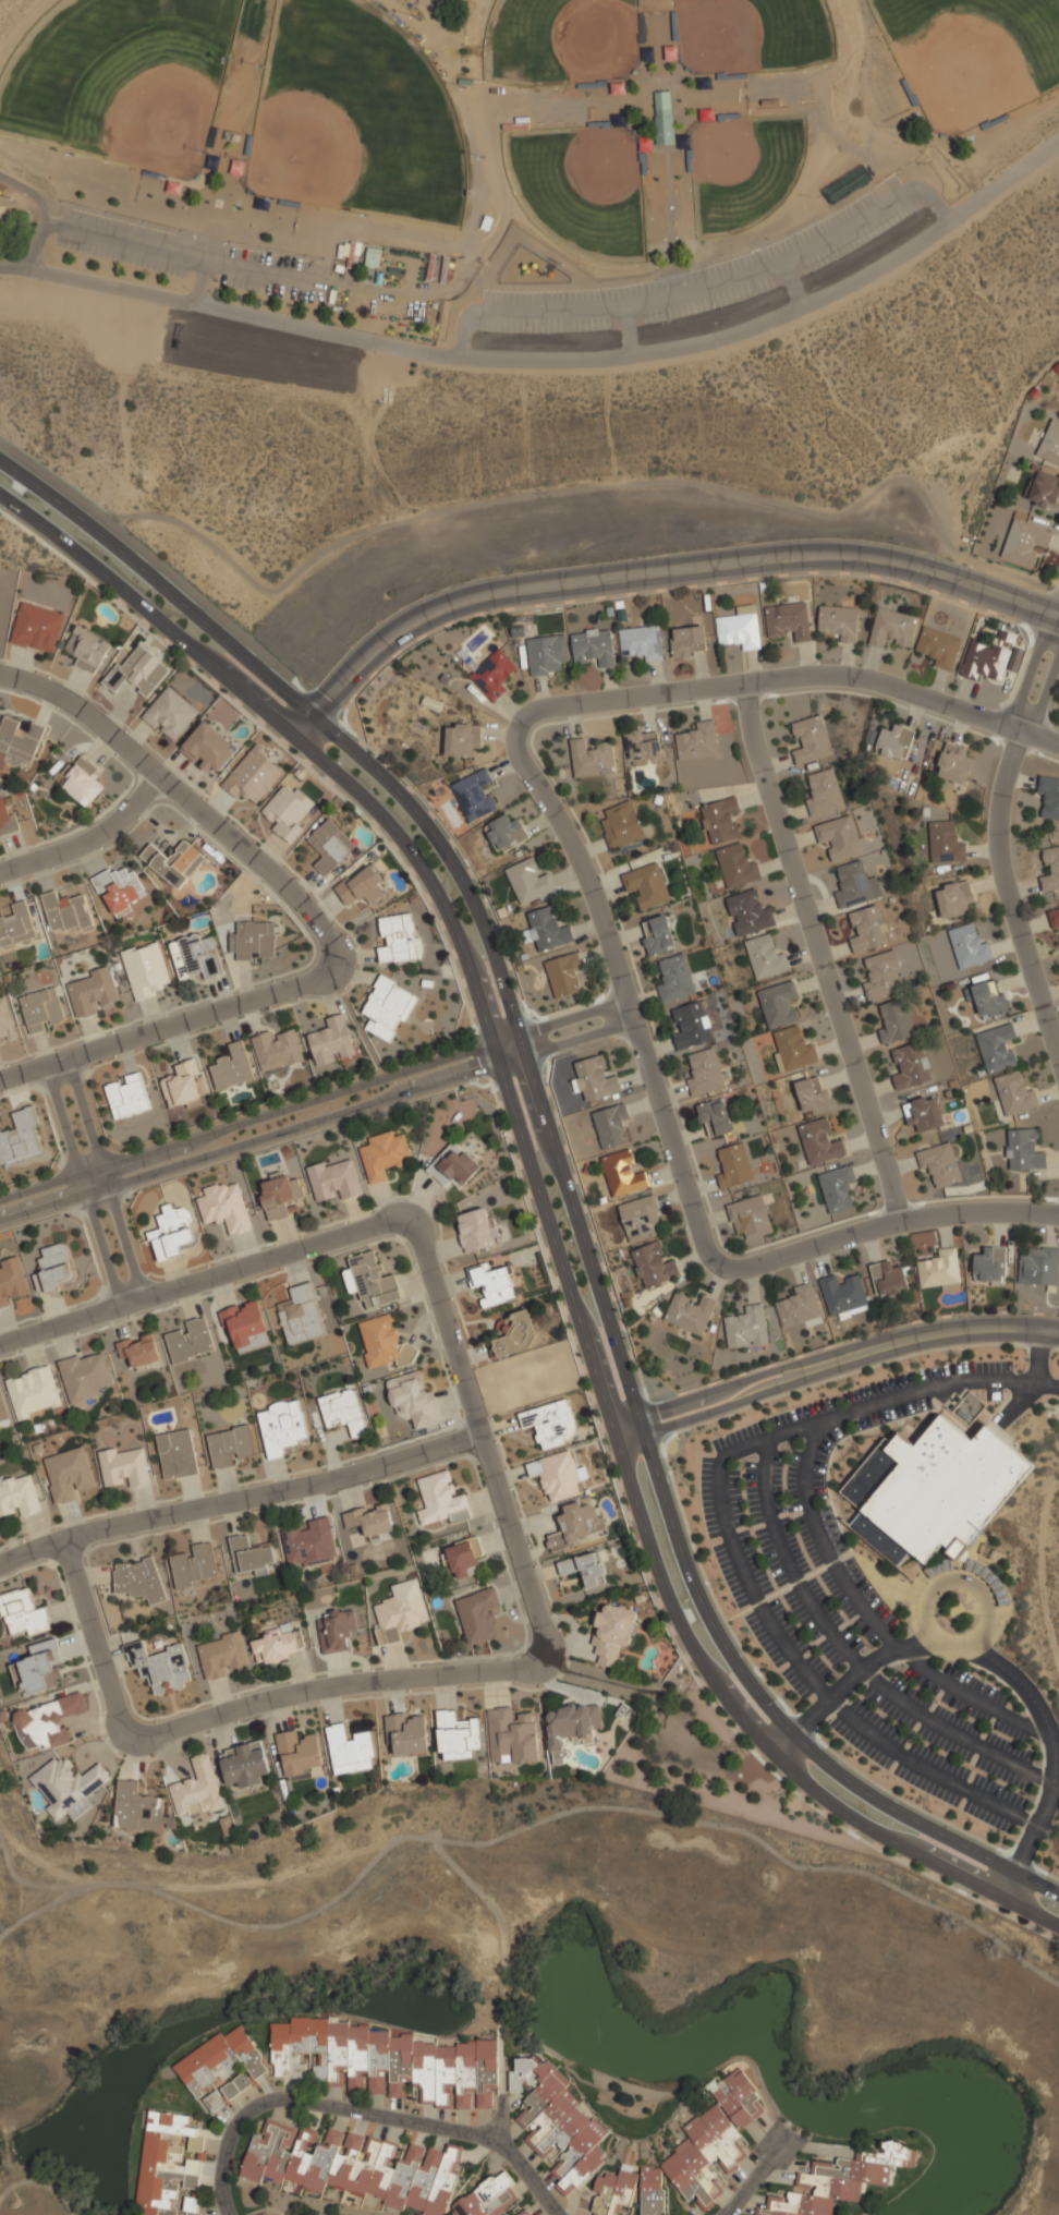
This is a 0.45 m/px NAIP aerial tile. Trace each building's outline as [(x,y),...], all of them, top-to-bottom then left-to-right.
[(655,145),(673,144),(672,91),(654,91),(655,145)] [(381,248),(367,247),(365,267),(379,268),(381,248)] [(1051,418),(1036,456),(1058,466),(1058,421),(1051,418)] [(1056,486),(1058,475),(1037,469),(1028,502),(1058,511),(1058,487),(1056,486)] [(1000,557),(1033,568),(1039,547),(1047,550),(1053,532),(1013,519),(1000,557)] [(10,644),(54,655),(65,613),(21,602),(10,644)] [(769,637),(793,634),(794,643),(812,642),(807,603),(766,607),(769,637)] [(720,644),(741,642),(742,651),(762,650),(757,605),(735,607),(737,617),(717,619),(720,644)] [(819,632),(838,632),(838,643),(857,643),(859,607),(819,606),(819,632)] [(869,645),(885,649),(887,640),(913,645),(920,616),(878,607),(869,645)] [(65,650),(75,654),(71,665),(100,678),(115,642),(76,625),(65,650)] [(642,653),(643,663),(665,661),(660,626),(620,630),(622,655),(642,653)] [(708,655),(705,626),(670,629),(673,658),(708,655)] [(933,666),(953,671),(963,637),(924,626),(917,652),(935,656),(933,666)] [(575,662),(595,658),(596,669),(617,666),(611,627),(571,632),(575,662)] [(527,639),(532,676),(560,673),(559,662),(570,661),(567,634),(527,639)] [(961,676),(979,681),(982,674),(1002,680),(1012,649),(973,637),(961,676)] [(147,699),(171,669),(138,642),(104,683),(118,694),(127,682),(147,699)] [(510,688),(502,680),(518,667),(500,649),(470,676),(494,703),(510,688)] [(141,717),(172,746),(202,713),(170,685),(141,717)] [(796,765),(821,760),(823,766),(837,763),(826,714),(793,723),(800,748),(792,749),(796,765)] [(32,722),(29,726),(4,716),(0,726),(0,750),(33,764),(47,728),(32,722)] [(220,772),(240,749),(205,719),(179,750),(204,771),(210,763),(220,772)] [(694,723),(696,734),(675,737),(679,761),(720,755),(715,719),(694,723)] [(916,731),(896,723),(892,733),(884,729),(875,752),(904,764),(916,731)] [(471,757),(471,748),(482,748),(483,724),(447,724),(446,757),(471,757)] [(662,761),(661,729),(625,731),(626,763),(662,761)] [(575,778),(617,774),(613,743),(589,747),(588,738),(571,739),(575,778)] [(970,759),(972,750),(946,741),(935,775),(966,786),(975,761),(970,759)] [(247,795),(257,803),(287,770),(256,745),(220,786),(241,802),(247,795)] [(57,785),(89,809),(106,787),(97,780),(104,772),(80,754),(57,785)] [(496,810),(486,789),(495,785),(487,767),(451,785),(470,823),(496,810)] [(847,809),(835,767),(810,775),(815,796),(806,799),(812,819),(847,809)] [(1047,797),(1044,819),(1058,821),(1058,778),(1039,775),(1037,796),(1047,797)] [(319,806),(290,779),(257,815),(287,842),(319,806)] [(19,831),(9,795),(0,797),(0,836),(19,831)] [(740,838),(733,816),(742,813),(737,797),(699,807),(710,847),(740,838)] [(611,850),(646,837),(632,802),(598,815),(611,850)] [(483,827),(501,856),(531,837),(520,819),(510,824),(504,814),(483,827)] [(815,824),(819,846),(830,843),(835,861),(863,856),(854,815),(815,824)] [(306,840),(322,859),(314,866),(325,877),(357,848),(331,818),(306,840)] [(932,863),(967,861),(966,840),(957,842),(955,821),(929,822),(932,863)] [(153,842),(139,857),(179,889),(206,857),(185,839),(170,857),(153,842)] [(762,883),(755,855),(744,858),(741,844),(717,849),(727,891),(762,883)] [(1058,890),(1058,847),(1044,850),(1048,873),(1040,874),(1044,893),(1058,890)] [(506,869),(521,906),(558,892),(550,873),(543,876),(536,857),(506,869)] [(333,888),(349,908),(366,895),(373,904),(385,894),(377,884),(386,877),(372,859),(333,888)] [(836,891),(840,910),(874,901),(864,860),(838,867),(843,889),(836,891)] [(131,862),(95,881),(112,918),(149,899),(131,862)] [(622,873),(628,896),(640,893),(644,909),(671,901),(661,862),(622,873)] [(942,920),(976,912),(969,880),(936,887),(942,920)] [(727,897),(738,937),(778,927),(772,908),(763,910),(757,889),(727,897)] [(95,927),(85,894),(60,900),(58,891),(41,895),(51,931),(65,927),(68,934),(95,927)] [(12,905),(14,915),(0,918),(0,948),(37,940),(28,900),(12,905)] [(541,952),(574,942),(569,923),(559,927),(552,905),(528,912),(533,925),(523,929),(528,944),(538,941),(541,952)] [(879,905),(848,913),(854,936),(850,937),(855,954),(890,945),(879,905)] [(1054,932),(1058,931),(1058,908),(1049,910),(1054,932)] [(377,917),(380,964),(418,960),(414,913),(377,917)] [(649,932),(642,934),(649,957),(678,948),(667,915),(646,921),(649,932)] [(275,921),(238,921),(238,933),(231,933),(231,952),(238,952),(238,960),(275,960),(275,921)] [(959,969),(995,960),(990,942),(979,945),(974,923),(949,930),(959,969)] [(224,973),(214,937),(203,941),(200,932),(169,942),(180,979),(203,971),(205,980),(224,973)] [(745,942),(757,981),(791,971),(786,954),(778,956),(770,934),(745,942)] [(122,952),(136,1003),(162,995),(160,984),(173,981),(161,941),(122,952)] [(866,958),(873,981),(865,983),(869,1002),(906,992),(896,951),(866,958)] [(545,963),(556,1000),(579,993),(573,976),(583,972),(577,952),(545,963)] [(685,954),(660,961),(667,984),(658,988),(662,1004),(697,994),(685,954)] [(76,1020),(104,1013),(102,1009),(122,1005),(111,967),(65,979),(76,1020)] [(365,1031),(394,1044),(418,993),(380,976),(363,1014),(372,1018),(365,1031)] [(972,987),(982,1020),(1009,1012),(998,979),(972,987)] [(758,992),(769,1029),(798,1021),(793,1003),(800,1002),(794,982),(758,992)] [(29,1034),(65,1025),(56,988),(20,996),(29,1034)] [(0,998),(0,1045),(20,1040),(7,996),(0,998)] [(879,1031),(885,1046),(917,1036),(906,998),(880,1007),(887,1028),(879,1031)] [(677,1052),(714,1043),(704,1003),(673,1009),(679,1033),(673,1036),(677,1052)] [(328,1030),(308,1036),(317,1067),(357,1055),(345,1014),(325,1019),(328,1030)] [(976,1033),(988,1075),(1017,1066),(1011,1043),(1020,1041),(1014,1024),(976,1033)] [(252,1039),(263,1074),(305,1061),(294,1026),(252,1039)] [(780,1073),(819,1063),(814,1042),(804,1044),(800,1026),(770,1033),(780,1073)] [(218,1092),(256,1081),(244,1040),(230,1044),(233,1054),(209,1062),(218,1092)] [(935,1081),(924,1042),(890,1052),(900,1090),(935,1081)] [(695,1077),(687,1079),(693,1098),(726,1088),(715,1049),(690,1055),(695,1077)] [(584,1102),(621,1093),(617,1074),(610,1076),(605,1055),(574,1063),(584,1102)] [(206,1091),(198,1058),(175,1064),(179,1076),(161,1079),(168,1106),(180,1103),(181,1110),(203,1104),(199,1092),(206,1091)] [(1039,1108),(1032,1080),(1024,1082),(1021,1070),(995,1077),(1006,1116),(1039,1108)] [(104,1082),(114,1121),(153,1110),(142,1073),(104,1082)] [(804,1117),(832,1110),(823,1075),(795,1082),(804,1117)] [(921,1133),(947,1125),(937,1093),(902,1104),(909,1126),(918,1123),(921,1133)] [(706,1139),(734,1131),(725,1099),(696,1106),(706,1139)] [(592,1113),(605,1152),(628,1145),(621,1126),(632,1123),(624,1102),(592,1113)] [(15,1128),(0,1132),(0,1167),(46,1155),(34,1106),(11,1112),(15,1128)] [(799,1126),(810,1166),(848,1155),(843,1139),(833,1141),(827,1118),(799,1126)] [(1008,1129),(1008,1171),(1048,1172),(1048,1152),(1038,1152),(1038,1130),(1008,1129)] [(392,1179),(390,1167),(413,1162),(406,1135),(394,1138),(393,1131),(368,1138),(370,1148),(362,1150),(370,1185),(392,1179)] [(453,1179),(462,1188),(483,1166),(455,1140),(427,1170),(446,1188),(453,1179)] [(962,1182),(952,1142),(917,1152),(923,1173),(933,1171),(938,1188),(962,1182)] [(746,1143),(719,1150),(725,1173),(717,1175),(721,1189),(755,1181),(746,1143)] [(652,1188),(647,1170),(635,1173),(630,1150),(601,1158),(611,1198),(652,1188)] [(308,1169),(317,1199),(339,1193),(341,1201),(364,1195),(352,1155),(308,1169)] [(853,1208),(848,1187),(859,1185),(853,1165),(817,1175),(829,1214),(853,1208)] [(269,1222),(291,1217),(288,1205),(305,1199),(300,1178),(290,1182),(287,1172),(267,1177),(269,1186),(259,1188),(269,1222)] [(205,1224),(227,1219),(231,1236),(253,1230),(240,1184),(229,1186),(228,1182),(205,1187),(207,1198),(198,1200),(205,1224)] [(740,1251),(766,1244),(764,1233),(774,1231),(764,1195),(728,1203),(740,1251)] [(656,1237),(653,1227),(662,1225),(655,1196),(619,1205),(629,1244),(656,1237)] [(190,1208),(178,1211),(174,1202),(162,1206),(165,1214),(157,1217),(160,1230),(150,1232),(158,1260),(200,1248),(190,1208)] [(454,1217),(465,1254),(501,1244),(490,1207),(454,1217)] [(644,1291),(682,1276),(674,1258),(665,1261),(657,1242),(630,1251),(644,1291)] [(42,1272),(34,1274),(38,1293),(76,1283),(66,1243),(37,1249),(42,1272)] [(1006,1282),(1006,1246),(985,1246),(985,1257),(974,1257),(974,1282),(1006,1282)] [(918,1262),(921,1291),(962,1286),(958,1247),(937,1249),(938,1260),(918,1262)] [(1058,1286),(1058,1248),(1032,1247),(1031,1258),(1020,1257),(1019,1285),(1058,1286)] [(365,1310),(402,1300),(395,1275),(384,1279),(377,1250),(349,1257),(352,1269),(343,1271),(349,1294),(361,1292),(365,1310)] [(32,1298),(20,1256),(0,1261),(0,1308),(32,1298)] [(871,1264),(877,1298),(910,1292),(904,1267),(893,1269),(892,1260),(871,1264)] [(510,1268),(492,1272),(490,1264),(467,1270),(473,1291),(480,1290),(485,1308),(519,1300),(510,1268)] [(871,1309),(863,1278),(841,1283),(839,1274),(820,1279),(830,1319),(871,1309)] [(293,1299),(277,1304),(288,1346),(327,1336),(314,1282),(290,1287),(293,1299)] [(823,1317),(812,1282),(793,1287),(796,1298),(777,1305),(783,1329),(823,1317)] [(705,1295),(702,1303),(674,1293),(665,1322),(704,1336),(717,1299),(705,1295)] [(233,1336),(238,1352),(270,1344),(259,1300),(220,1310),(227,1339),(233,1336)] [(729,1351),(770,1344),(764,1303),(743,1307),(744,1316),(725,1319),(729,1351)] [(490,1342),(495,1358),(539,1346),(530,1310),(496,1320),(501,1339),(490,1342)] [(368,1371),(418,1358),(414,1342),(401,1345),(393,1314),(356,1322),(368,1371)] [(173,1364),(216,1353),(206,1317),(184,1322),(186,1331),(167,1336),(173,1364)] [(117,1343),(121,1364),(132,1360),(134,1369),(161,1363),(154,1333),(117,1343)] [(117,1390),(105,1348),(58,1363),(70,1404),(117,1390)] [(52,1366),(5,1378),(16,1421),(64,1409),(52,1366)] [(434,1389),(423,1391),(419,1372),(387,1379),(395,1424),(414,1419),(416,1429),(441,1424),(434,1389)] [(12,1420),(0,1382),(0,1424),(12,1420)] [(356,1388),(318,1396),(327,1429),(349,1424),(352,1439),(367,1436),(356,1388)] [(311,1440),(302,1399),(257,1408),(268,1460),(291,1455),(289,1444),(311,1440)] [(519,1412),(523,1429),(534,1427),(539,1451),(570,1443),(568,1435),(577,1432),(570,1400),(519,1412)] [(1034,1463),(985,1427),(975,1441),(940,1415),(916,1447),(900,1435),(892,1444),(884,1438),(841,1494),(862,1510),(849,1528),(899,1565),(910,1552),(927,1565),(940,1547),(960,1562),(1034,1463)] [(251,1426),(208,1431),(214,1469),(239,1466),(239,1462),(255,1460),(251,1426)] [(157,1435),(165,1481),(199,1476),(192,1429),(157,1435)] [(99,1452),(106,1484),(127,1480),(130,1488),(151,1485),(144,1443),(99,1452)] [(44,1457),(54,1506),(78,1500),(75,1489),(95,1485),(86,1447),(44,1457)] [(526,1464),(531,1478),(541,1475),(550,1504),(585,1494),(572,1450),(526,1464)] [(19,1509),(21,1517),(42,1511),(32,1469),(0,1478),(0,1514),(19,1509)] [(419,1478),(426,1508),(417,1510),(422,1527),(472,1516),(466,1492),(455,1494),(450,1470),(419,1478)] [(550,1551),(608,1532),(600,1508),(591,1511),(586,1500),(563,1508),(567,1516),(558,1520),(562,1530),(545,1537),(550,1551)] [(342,1513),(348,1532),(366,1526),(370,1544),(397,1536),(387,1501),(342,1513)] [(307,1528),(283,1532),(289,1569),(337,1561),(330,1517),(306,1522),(307,1528)] [(272,1544),(252,1548),(249,1535),(230,1538),(236,1576),(266,1571),(266,1565),(277,1563),(272,1544)] [(480,1573),(475,1561),(485,1557),(477,1537),(442,1550),(455,1582),(480,1573)] [(218,1582),(212,1542),(190,1546),(191,1554),(171,1558),(175,1588),(218,1582)] [(609,1583),(601,1551),(558,1562),(561,1576),(581,1572),(584,1588),(609,1583)] [(113,1562),(115,1598),(146,1596),(146,1605),(163,1603),(160,1559),(113,1562)] [(419,1578),(392,1585),(395,1599),(369,1606),(380,1646),(403,1641),(400,1630),(430,1622),(419,1578)] [(8,1636),(27,1631),(29,1636),(51,1630),(45,1606),(35,1609),(29,1587),(0,1594),(0,1607),(8,1636)] [(467,1646),(498,1637),(491,1613),(501,1611),(496,1588),(455,1599),(467,1646)] [(597,1665),(617,1669),(621,1645),(631,1647),(638,1611),(600,1603),(591,1651),(599,1653),(597,1665)] [(317,1615),(322,1655),(350,1651),(348,1638),(358,1636),(354,1609),(317,1615)] [(257,1665),(304,1656),(299,1630),(252,1638),(257,1665)] [(197,1642),(206,1682),(229,1677),(227,1667),(248,1661),(241,1632),(197,1642)] [(9,1663),(18,1696),(61,1684),(56,1665),(61,1664),(54,1638),(28,1645),(32,1657),(9,1663)] [(194,1685),(181,1646),(148,1656),(143,1639),(123,1646),(130,1669),(142,1666),(153,1698),(194,1685)] [(87,1712),(82,1694),(13,1712),(23,1750),(44,1745),(45,1749),(68,1743),(62,1718),(87,1712)] [(600,1704),(559,1707),(560,1711),(547,1712),(552,1764),(566,1763),(563,1739),(592,1736),(591,1729),(602,1728),(600,1704)] [(538,1760),(535,1712),(517,1714),(518,1719),(512,1719),(512,1707),(487,1709),(490,1764),(538,1760)] [(440,1760),(473,1758),(472,1750),(480,1750),(479,1719),(455,1720),(455,1710),(438,1711),(440,1760)] [(384,1714),(386,1744),(394,1744),(394,1756),(428,1754),(426,1716),(405,1717),(405,1713),(384,1714)] [(326,1726),(334,1775),(374,1769),(368,1733),(346,1737),(344,1723),(326,1726)] [(317,1733),(302,1735),(303,1742),(298,1743),(296,1730),(276,1733),(284,1779),(324,1773),(317,1733)] [(270,1774),(261,1741),(218,1752),(227,1784),(237,1782),(239,1789),(263,1783),(261,1776),(270,1774)] [(191,1757),(196,1777),(168,1785),(177,1818),(223,1806),(208,1752),(191,1757)] [(100,1761),(78,1777),(65,1758),(59,1762),(56,1758),(29,1776),(50,1805),(46,1808),(55,1822),(67,1813),(73,1821),(93,1806),(86,1796),(112,1779),(100,1761)] [(114,1828),(160,1831),(162,1796),(136,1795),(136,1781),(117,1780),(114,1828)] [(500,2045),(290,2019),(289,2024),(275,2022),(269,2075),(300,2078),(303,2052),(317,2054),(313,2082),(345,2086),(344,2089),(362,2091),(364,2073),(369,2074),(367,2093),(385,2095),(385,2097),(405,2099),(407,2083),(421,2085),(418,2104),(453,2108),(472,2110),(473,2107),(492,2110),(500,2045)] [(172,2064),(194,2098),(244,2065),(253,2079),(268,2069),(239,2025),(223,2036),(221,2033),(172,2064)] [(565,2198),(604,2161),(596,2144),(602,2138),(592,2128),(587,2118),(576,2107),(580,2103),(565,2088),(569,2084),(539,2051),(515,2063),(517,2069),(505,2075),(515,2094),(522,2090),(529,2104),(514,2118),(525,2130),(533,2122),(536,2127),(523,2139),(542,2158),(557,2151),(560,2154),(562,2159),(550,2171),(559,2181),(554,2186),(565,2198)] [(766,2112),(753,2092),(756,2090),(741,2067),(716,2083),(714,2080),(707,2084),(738,2130),(766,2112)] [(252,2084),(244,2072),(219,2088),(228,2100),(252,2084)] [(225,2103),(216,2090),(202,2099),(212,2112),(225,2103)] [(657,2168),(691,2201),(692,2199),(705,2211),(726,2190),(706,2170),(715,2160),(728,2174),(747,2154),(733,2141),(742,2132),(712,2102),(684,2131),(689,2135),(657,2168)] [(200,2213),(198,2213),(199,2198),(184,2197),(183,2210),(177,2210),(178,2188),(198,2189),(199,2159),(182,2159),(183,2135),(189,2136),(188,2150),(202,2151),(203,2138),(195,2137),(196,2127),(189,2127),(189,2114),(144,2112),(140,2204),(141,2204),(140,2214),(200,2214),(200,2213)] [(464,2147),(448,2143),(445,2156),(330,2125),(327,2133),(301,2126),(300,2128),(267,2119),(264,2134),(253,2131),(240,2179),(260,2184),(263,2177),(324,2193),(326,2188),(425,2214),(446,2214),(464,2147)] [(806,2214),(808,2214),(832,2214),(835,2198),(862,2204),(866,2182),(888,2186),(892,2164),(914,2169),(918,2148),(884,2142),(882,2142),(884,2150),(814,2163),(791,2185),(813,2190),(814,2196),(789,2191),(787,2199),(768,2195),(765,2209),(756,2207),(755,2214),(806,2214)] [(623,2206),(630,2207),(637,2167),(620,2164),(618,2176),(596,2173),(593,2193),(595,2194),(591,2214),(621,2214),(623,2206)] [(663,2166),(640,2166),(640,2214),(662,2214),(663,2166)] [(506,2210),(509,2214),(457,2214),(453,2210),(506,2171),(515,2183),(512,2187),(521,2198),(506,2210)]
